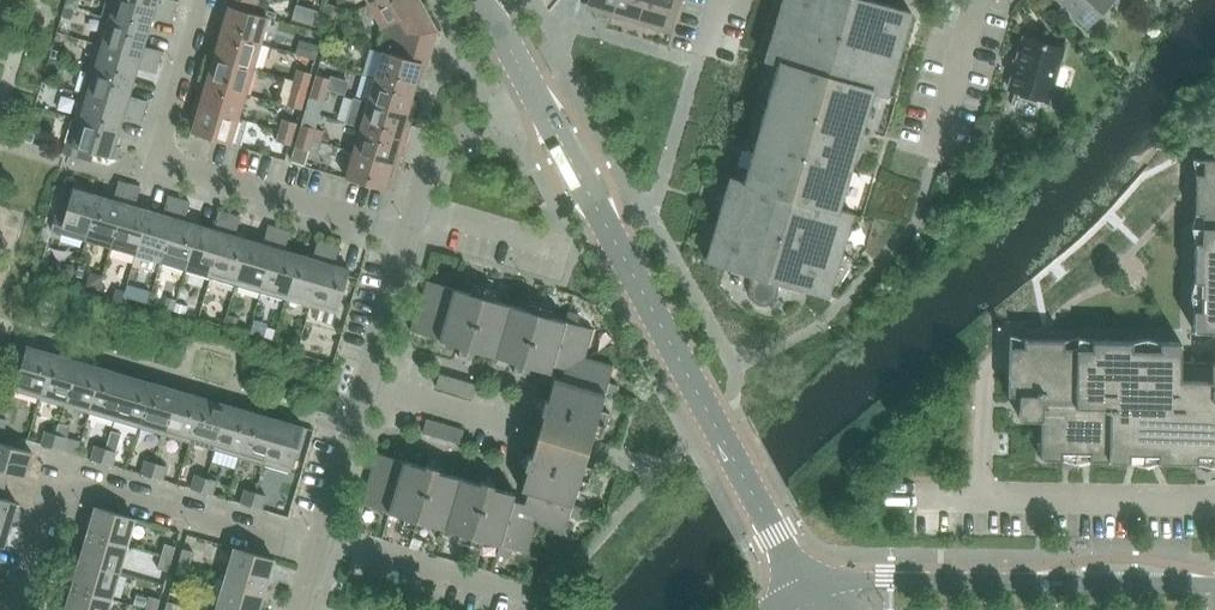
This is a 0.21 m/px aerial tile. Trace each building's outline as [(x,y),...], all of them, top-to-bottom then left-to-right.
[(103,19),(147,32),(151,18),(170,23),(173,12),(132,0),(109,0),(103,19)] [(173,12),(176,1),(173,0),(132,0),(173,12)] [(221,32),(260,43),(268,17),(233,7),(236,0),(225,0),(219,20),(224,21),(221,32)] [(402,39),(432,48),(437,32),(419,0),(375,0),(369,3),(384,31),(380,44),(385,46),(399,50),(402,39)] [(612,17),(616,0),(588,0),(587,3),(602,8),(600,13),(612,17)] [(638,18),(643,0),(616,0),(612,17),(623,20),(625,14),(638,18)] [(652,22),(650,28),(672,34),(682,0),(643,0),(638,18),(652,22)] [(763,306),(768,305),(772,303),(775,300),(777,296),(781,282),(828,296),(852,213),(838,209),(873,91),(887,95),(911,13),(869,0),(782,0),(765,59),(779,63),(744,182),(730,177),(706,260),(753,274),(749,288),(748,292),(749,297),(751,301),(755,304),(759,306),(763,306)] [(1079,28),(1083,30),(1087,31),(1091,31),(1096,29),(1099,27),(1123,9),(1123,10),(1132,0),(1058,0),(1080,21),(1076,24),(1079,28)] [(103,19),(96,44),(158,62),(162,51),(143,46),(147,32),(103,19)] [(213,41),(208,55),(253,68),(260,43),(221,32),(218,43),(213,41)] [(1009,89),(1048,100),(1063,50),(1024,38),(1009,89)] [(363,74),(364,74),(375,77),(414,89),(417,78),(423,80),(432,48),(402,39),(399,50),(385,46),(382,54),(370,50),(363,74)] [(88,69),(133,82),(137,68),(155,73),(158,62),(96,44),(88,69)] [(210,71),(207,82),(245,93),(253,68),(208,55),(204,69),(210,71)] [(88,69),(81,94),(144,112),(147,101),(128,96),(133,82),(88,69)] [(298,69),(295,81),(307,84),(310,73),(298,69)] [(375,77),(368,102),(412,115),(416,101),(411,99),(414,89),(375,77)] [(295,81),(287,105),(300,109),(307,84),(295,81)] [(198,91),(194,105),(238,118),(245,93),(207,82),(204,92),(198,91)] [(81,94),(74,119),(118,131),(122,118),(140,123),(144,112),(81,94)] [(368,102),(361,127),(399,138),(403,128),(408,129),(412,115),(368,102)] [(238,118),(194,105),(190,119),(195,121),(192,133),(239,147),(247,121),(238,118)] [(94,153),(116,159),(120,147),(114,145),(118,131),(74,119),(64,154),(77,158),(91,162),(94,153)] [(399,138),(361,127),(353,152),(398,165),(402,151),(396,149),(399,138)] [(398,165),(353,152),(346,178),(384,189),(388,177),(393,179),(398,165)] [(1195,159),(1195,160),(1204,160),(1203,174),(1195,174),(1195,175),(1196,175),(1195,212),(1194,212),(1194,214),(1203,214),(1202,242),(1194,242),(1194,243),(1195,243),(1194,280),(1193,280),(1193,282),(1201,282),(1201,310),(1192,309),(1192,311),(1194,311),(1193,331),(1213,331),(1212,363),(1181,362),(1181,343),(1161,342),(1161,341),(1160,341),(1159,350),(1132,349),(1132,340),(1130,340),(1130,342),(1093,341),(1093,340),(1092,340),(1092,348),(1064,348),(1064,339),(1063,339),(1063,341),(1025,340),(1025,338),(1024,338),(1024,347),(1010,347),(1010,338),(1009,338),(1008,395),(1020,395),(1020,419),(1026,419),(1041,419),(1040,459),(1060,459),(1060,460),(1062,460),(1062,452),(1089,452),(1089,461),(1091,461),(1091,460),(1128,460),(1128,462),(1130,462),(1130,453),(1157,453),(1157,462),(1159,462),(1159,461),(1196,461),(1196,463),(1198,463),(1198,454),(1211,454),(1211,468),(1213,468),(1213,461),(1214,461),(1214,159),(1195,159)] [(51,230),(86,240),(99,196),(85,192),(87,186),(74,182),(64,219),(55,216),(51,230)] [(86,240),(111,247),(129,185),(118,182),(113,200),(99,196),(86,240)] [(111,247),(135,255),(148,211),(135,207),(140,188),(129,185),(111,247)] [(135,255),(160,262),(179,200),(168,196),(162,215),(148,211),(135,255)] [(160,262),(185,269),(198,225),(184,221),(190,203),(179,200),(160,262)] [(213,229),(198,225),(185,269),(211,277),(229,214),(218,211),(213,229)] [(240,218),(229,214),(211,277),(235,284),(248,240),(235,236),(240,218)] [(235,284),(260,291),(279,229),(268,226),(262,244),(248,240),(235,284)] [(260,291),(285,299),(298,255),(284,251),(290,232),(279,229),(260,291)] [(285,299),(310,306),(328,244),(317,240),(312,259),(298,255),(285,299)] [(328,244),(310,306),(336,314),(349,270),(334,265),(339,247),(328,244)] [(454,289),(426,280),(414,320),(413,320),(410,331),(439,339),(454,289)] [(510,305),(493,300),(496,291),(473,284),(471,294),(454,289),(439,339),(461,346),(458,357),(470,360),(473,349),(495,356),(510,305)] [(495,356),(516,362),(513,373),(525,377),(528,366),(551,372),(553,365),(552,365),(565,321),(548,316),(551,307),(528,301),(526,310),(510,305),(495,356)] [(585,358),(593,330),(576,325),(579,315),(568,312),(565,321),(552,365),(553,365),(558,367),(560,371),(585,358)] [(13,390),(39,398),(52,354),(26,346),(13,390)] [(39,398),(64,405),(77,361),(52,354),(39,398)] [(560,371),(563,376),(561,381),(605,394),(614,397),(617,385),(608,383),(613,366),(585,358),(560,371)] [(102,368),(77,361),(64,405),(89,412),(102,368)] [(89,412),(114,420),(127,375),(102,368),(89,412)] [(435,386),(473,397),(477,385),(439,373),(435,386)] [(114,420),(139,427),(152,383),(127,375),(114,420)] [(554,379),(548,401),(537,398),(533,410),(544,413),(540,425),(538,435),(588,449),(591,440),(593,433),(602,436),(609,413),(600,411),(605,394),(561,381),(554,379)] [(139,427),(164,434),(177,390),(152,383),(139,427)] [(164,434),(189,442),(202,398),(177,390),(164,434)] [(189,442),(214,449),(227,405),(202,398),(189,442)] [(214,449),(239,456),(252,412),(227,405),(214,449)] [(239,456),(264,464),(277,419),(252,412),(239,456)] [(277,419),(264,464),(290,471),(303,427),(277,419)] [(422,433),(459,444),(463,431),(426,420),(422,433)] [(43,445),(53,448),(57,434),(48,432),(43,445)] [(57,434),(53,448),(62,451),(66,437),(57,434)] [(572,505),(577,488),(586,491),(593,469),(584,466),(586,459),(588,449),(538,435),(535,444),(531,456),(520,453),(517,465),(528,468),(521,491),(528,493),(528,492),(572,505)] [(4,484),(9,470),(24,475),(31,452),(0,443),(0,483),(4,484)] [(91,459),(101,462),(105,449),(95,445),(91,459)] [(105,449),(101,462),(112,465),(116,452),(105,449)] [(403,461),(374,453),(371,463),(372,464),(360,504),(388,512),(403,461)] [(388,512),(405,517),(402,526),(425,533),(428,523),(444,528),(459,478),(437,471),(441,460),(428,457),(425,468),(403,461),(388,512)] [(141,474),(152,477),(156,463),(145,460),(141,474)] [(156,463),(152,477),(162,480),(166,466),(156,463)] [(444,528),(460,533),(458,542),(480,549),(483,540),(499,545),(512,501),(513,501),(515,494),(493,488),(496,477),(484,473),(480,484),(459,478),(444,528)] [(191,489),(201,492),(205,478),(195,475),(191,489)] [(201,492),(212,495),(216,481),(205,478),(201,492)] [(10,525),(16,503),(0,498),(4,484),(0,483),(0,522),(10,525)] [(241,503),(251,506),(255,492),(245,489),(241,503)] [(255,492),(251,506),(261,509),(265,496),(255,492)] [(536,525),(564,533),(569,516),(578,519),(581,507),(572,505),(528,492),(528,493),(527,498),(522,500),(536,525)] [(508,557),(511,548),(528,553),(536,525),(522,500),(518,502),(513,501),(512,501),(499,545),(497,554),(508,557)] [(95,507),(87,534),(126,546),(134,519),(95,507)] [(3,547),(10,525),(0,522),(0,546),(3,547)] [(87,534),(79,560),(119,572),(126,546),(87,534)] [(161,556),(171,559),(175,547),(164,544),(161,556)] [(226,575),(265,587),(273,559),(234,548),(226,575)] [(178,561),(189,564),(193,552),(182,549),(178,561)] [(157,568),(168,571),(171,559),(161,556),(157,568)] [(72,587),(111,598),(119,572),(79,560),(72,587)] [(189,564),(178,561),(175,573),(186,577),(189,564)] [(218,601),(247,609),(259,609),(265,587),(226,575),(218,601)] [(72,587),(65,609),(108,609),(111,598),(72,587)] [(145,608),(151,609),(157,609),(160,599),(149,596),(145,608)] [(178,604),(167,601),(164,609),(176,609),(178,604)] [(218,601),(216,609),(247,609),(218,601)]
